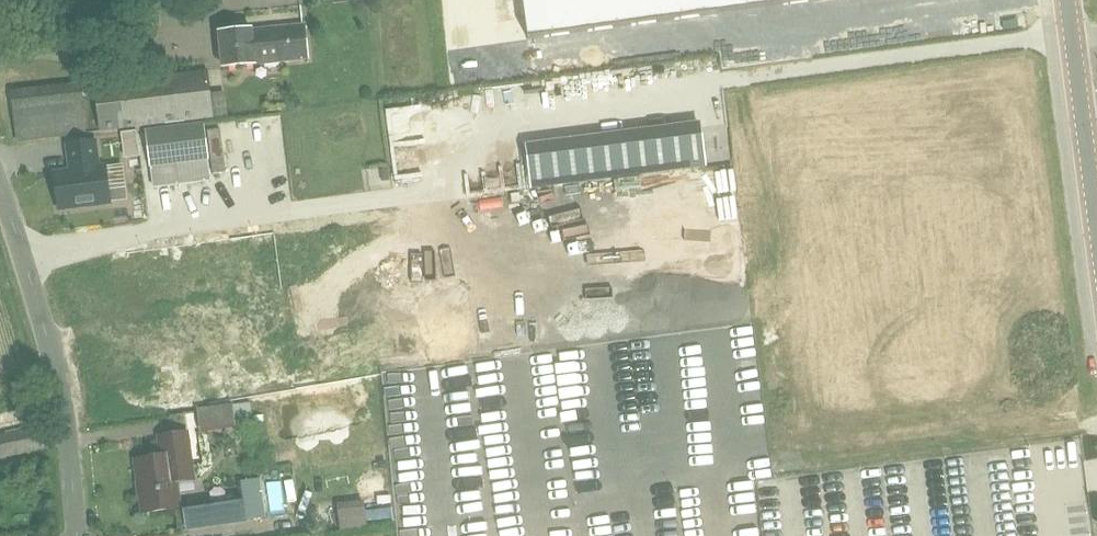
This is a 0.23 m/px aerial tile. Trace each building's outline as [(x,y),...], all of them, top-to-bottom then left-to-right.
[(486,0),(449,0),(448,11),(485,12),(486,0)] [(527,40),(711,15),(827,0),(522,0),(527,40)] [(223,68),(308,60),(305,25),(219,33),(223,68)] [(101,132),(213,119),(208,74),(96,88),(101,132)] [(17,142),(86,134),(80,83),(11,91),(17,142)] [(150,167),(209,160),(205,124),(146,130),(150,167)] [(707,166),(702,128),(595,142),(600,180),(707,166)] [(137,132),(122,134),(126,158),(140,156),(137,132)] [(60,210),(110,203),(105,166),(99,167),(95,142),(68,146),(70,164),(72,163),(73,170),(55,173),(60,210)] [(406,221),(340,230),(346,277),(359,373),(425,364),(426,364),(410,250),(409,242),(406,221)] [(185,270),(218,265),(215,246),(183,250),(185,270)] [(346,277),(281,286),(294,382),(359,373),(346,277)] [(281,286),(222,294),(235,390),(294,382),(281,286)] [(198,409),(200,428),(235,424),(232,404),(198,409)] [(44,449),(40,427),(0,436),(0,458),(44,449)] [(143,513),(179,507),(175,482),(193,479),(186,433),(158,437),(161,457),(135,460),(143,513)] [(215,525),(247,520),(246,517),(265,514),(260,478),(241,481),(244,500),(212,505),(215,525)]
